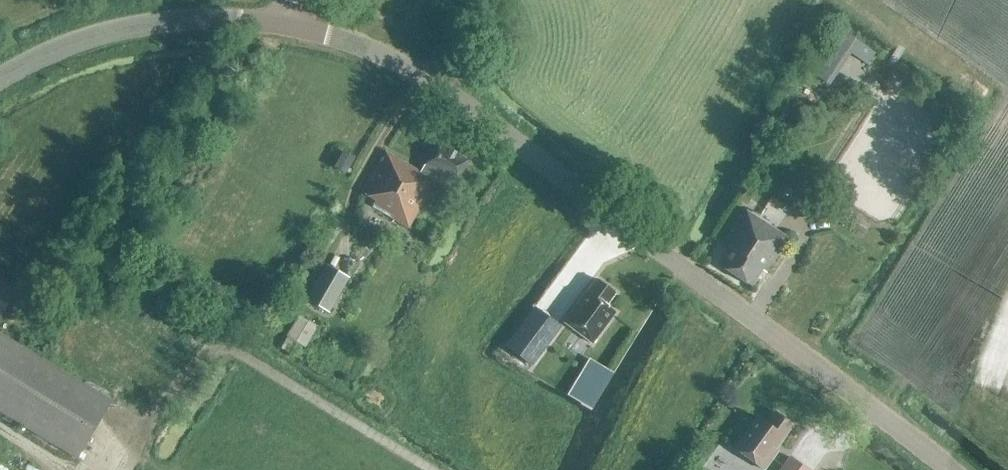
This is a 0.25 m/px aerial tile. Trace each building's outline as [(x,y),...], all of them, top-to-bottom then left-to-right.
[(867,66),(875,54),(836,28),(824,47),(807,71),(829,86),(850,55),(867,66)] [(450,191),(468,161),(437,143),(420,172),(385,152),(362,192),(375,200),(372,207),(408,228),(434,182),(450,191)] [(345,173),(353,158),(343,152),(334,167),(345,173)] [(765,272),(788,238),(744,210),(722,244),(730,249),(719,266),(751,287),(761,270),(765,272)] [(329,310),(346,280),(325,268),(308,298),(329,310)] [(595,320),(614,294),(596,280),(577,306),(579,308),(572,318),(582,326),(589,316),(595,320)] [(15,290),(0,281),(0,315),(15,290)] [(531,368),(561,328),(534,308),(504,347),(531,368)] [(317,326),(299,316),(280,349),(301,360),(308,349),(305,347),(317,326)] [(76,459),(111,401),(0,334),(0,413),(76,459)] [(593,363),(579,387),(597,398),(612,374),(593,363)] [(775,412),(767,424),(757,417),(733,449),(761,469),(765,469),(778,452),(775,449),(792,425),(775,412)] [(789,456),(779,469),(808,469),(789,456)]
